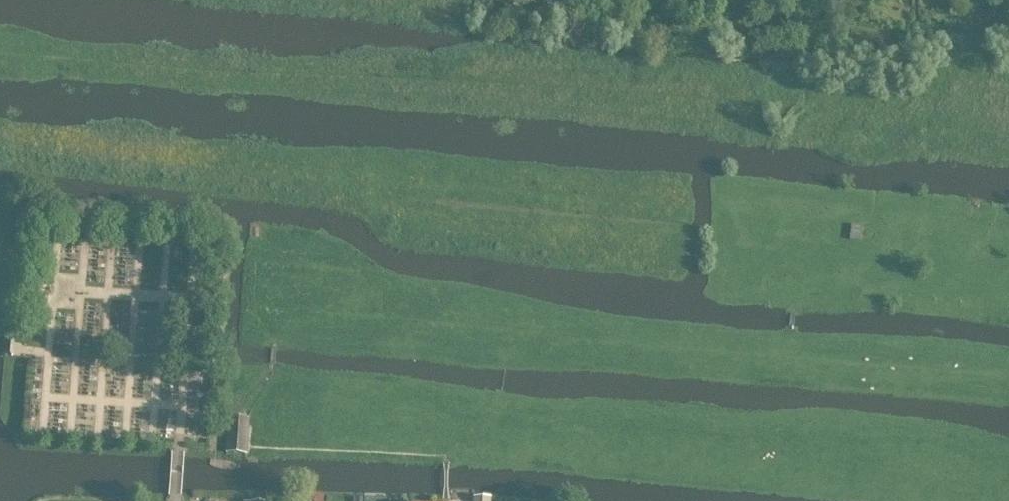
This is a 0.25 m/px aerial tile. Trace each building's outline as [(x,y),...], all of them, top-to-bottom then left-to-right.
[(848,238),(861,239),(862,224),(850,223),(848,238)] [(186,288),(189,255),(160,252),(157,286),(186,288)] [(219,452),(245,454),(247,416),(222,415),(219,452)]
